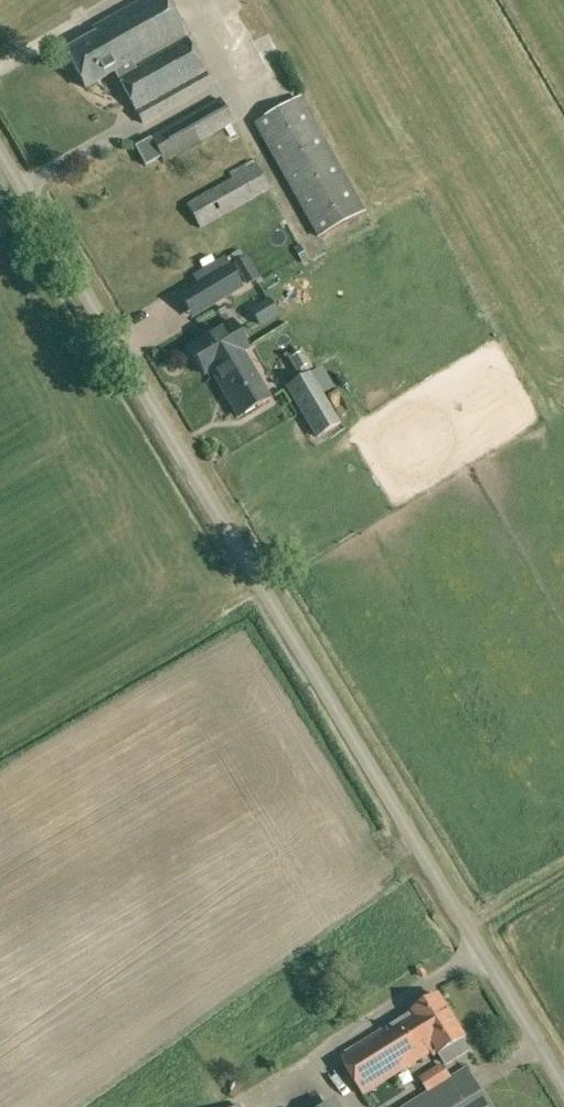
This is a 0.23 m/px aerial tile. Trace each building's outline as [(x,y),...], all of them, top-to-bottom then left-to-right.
[(164,0),(143,0),(92,28),(95,34),(63,51),(84,88),(114,72),(142,123),(211,84),(164,0)] [(283,40),(270,43),(274,62),(288,59),(283,40)] [(317,238),(365,211),(300,97),(253,124),(317,238)] [(163,163),(233,124),(218,99),(149,138),(163,163)] [(200,230),(269,190),(253,162),(229,174),(231,179),(185,205),(200,230)] [(224,259),(194,278),(212,306),(242,287),(224,259)] [(281,302),(263,314),(270,325),(288,313),(281,302)] [(232,322),(189,348),(205,375),(211,371),(241,352),(248,348),(232,322)] [(269,398),(241,352),(211,371),(239,417),(269,398)] [(301,412),(325,398),(310,374),(286,388),(301,412)] [(316,439),(340,425),(325,398),(301,412),(316,439)] [(340,1058),(362,1094),(436,1049),(438,1053),(440,1052),(447,1064),(473,1048),(440,996),(340,1058)] [(402,1106),(492,1106),(466,1067),(451,1077),(439,1084),(428,1091),(402,1106)] [(439,1084),(432,1073),(421,1080),(428,1091),(439,1084)]
